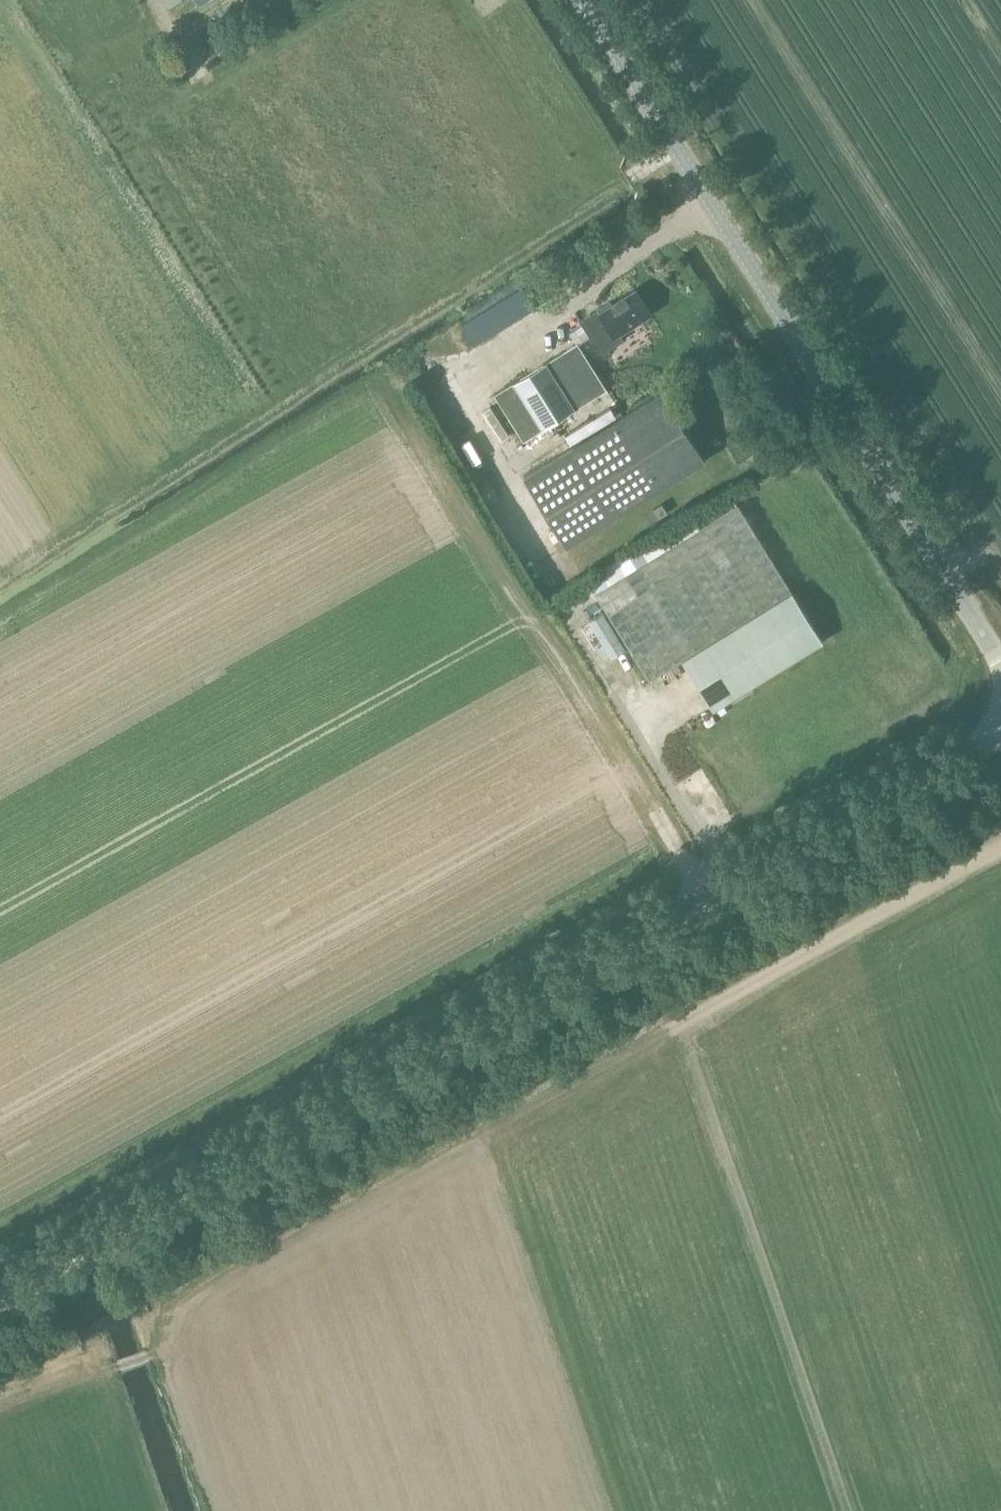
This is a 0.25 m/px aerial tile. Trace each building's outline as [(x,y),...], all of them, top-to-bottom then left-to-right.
[(168,6),(169,5),(184,28),(228,0),(164,0),(168,6)] [(474,346),(536,309),(523,287),(461,324),(474,346)] [(618,332),(650,312),(635,288),(612,303),(609,299),(578,319),(599,353),(622,339),(618,332)] [(514,341),(517,349),(534,341),(531,333),(514,341)] [(523,439),(605,388),(576,342),(494,393),(523,439)] [(662,391),(523,477),(564,544),(703,458),(662,391)] [(690,513),(585,576),(648,679),(681,658),(711,708),(715,706),(726,699),(822,640),(738,502),(698,526),(690,513)] [(601,655),(607,651),(611,657),(624,648),(602,612),(588,621),(603,644),(596,648),(601,655)] [(721,716),(701,728),(717,754),(755,731),(739,705),(732,710),(726,699),(715,706),(721,716)]
